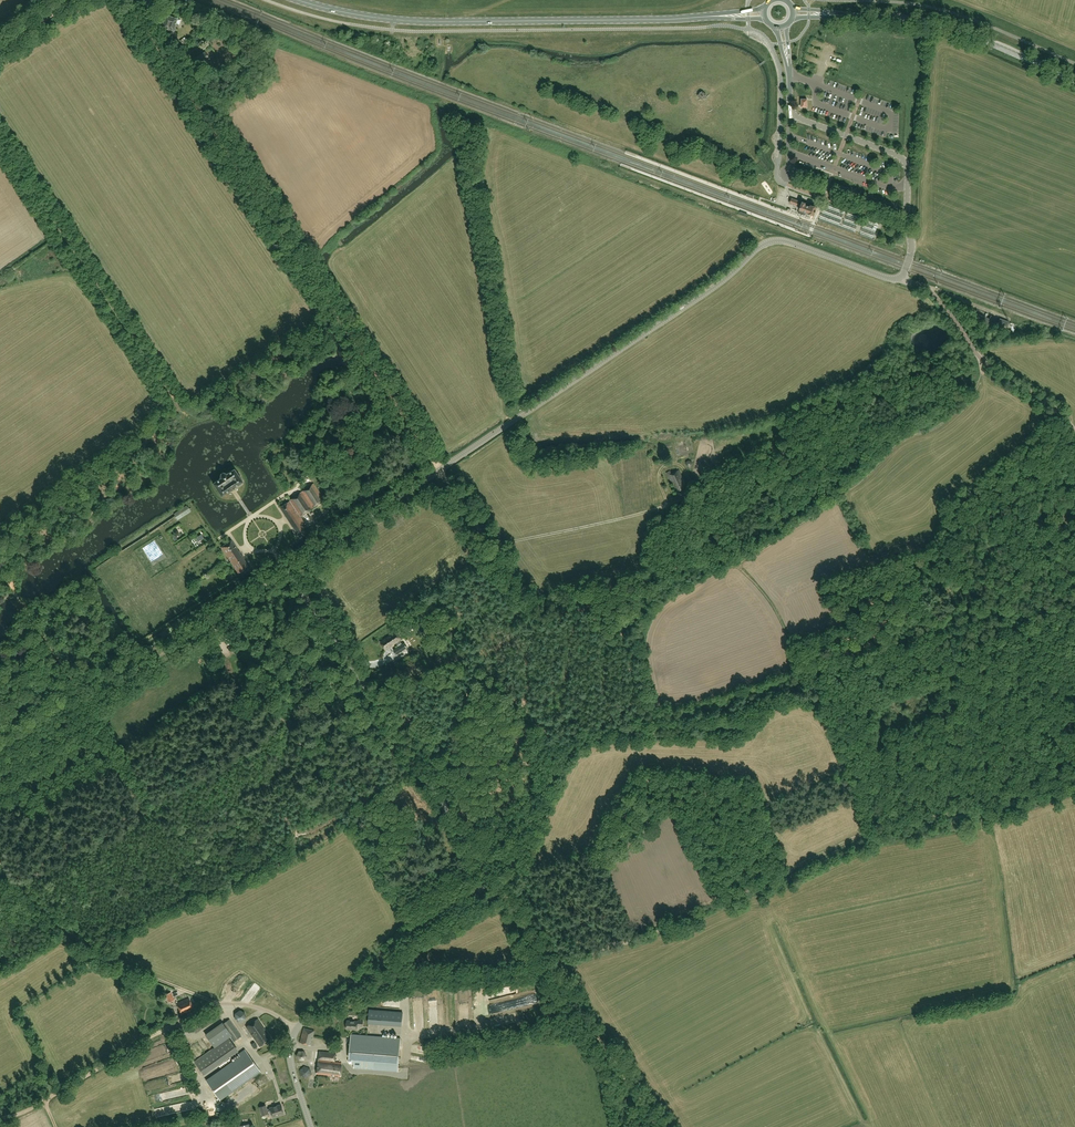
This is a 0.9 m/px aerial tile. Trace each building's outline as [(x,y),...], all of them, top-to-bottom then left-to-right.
[(181,19),(177,19),(177,18),(165,14),(161,27),(165,28),(165,30),(168,31),(167,33),(172,34),(173,31),(176,24),(179,25),(181,19)] [(205,51),(194,58),(201,69),(212,61),(205,51)] [(805,203),(802,202),(791,198),(789,203),(800,207),(799,210),(800,210),(799,213),(804,215),(805,212),(808,213),(814,215),(815,211),(817,207),(811,205),(810,206),(805,204),(805,203)] [(977,309),(973,318),(988,324),(991,315),(990,318),(976,313),(977,309)] [(1009,321),(1000,318),(998,323),(1007,326),(1009,321)] [(223,472),(221,473),(220,476),(221,477),(213,483),(221,495),(243,481),(234,468),(226,474),(226,473),(223,472)] [(685,489),(688,488),(679,469),(671,473),(670,471),(667,472),(672,483),(675,482),(679,492),(681,495),(687,492),(685,489)] [(291,523),(301,516),(325,499),(313,483),(289,499),(290,501),(280,507),(291,523)] [(188,507),(186,505),(174,514),(175,515),(174,516),(178,521),(192,511),(189,506),(188,507)] [(301,516),(291,523),(301,538),(308,534),(301,524),(304,522),(301,516)] [(252,570),(232,540),(222,546),(240,573),(241,571),(244,576),(252,570)] [(419,615),(409,622),(413,627),(422,621),(419,615)] [(401,639),(396,631),(381,642),(385,649),(401,639)] [(404,643),(395,649),(397,653),(406,647),(404,643)] [(169,1001),(175,998),(171,991),(166,994),(169,1001)] [(189,998),(177,1003),(182,1014),(194,1008),(189,998)] [(403,1012),(369,1010),(368,1023),(430,1028),(431,1003),(404,1001),(403,1012)] [(222,1017),(217,1009),(191,1025),(196,1033),(222,1017)] [(235,1013),(235,1019),(241,1022),(246,1019),(245,1013),(240,1009),(235,1013)] [(258,1018),(247,1026),(260,1046),(271,1038),(258,1018)] [(230,1019),(222,1024),(234,1041),(241,1035),(230,1019)] [(363,1020),(358,1020),(358,1021),(347,1020),(346,1029),(357,1030),(358,1026),(363,1026),(363,1020)] [(315,1030),(304,1027),(300,1042),(311,1045),(315,1030)] [(398,1071),(399,1062),(401,1039),(351,1035),(350,1058),(352,1058),(352,1064),(354,1064),(354,1068),(398,1071)] [(229,1037),(195,1061),(204,1074),(238,1050),(229,1037)] [(240,1050),(243,1055),(206,1081),(219,1099),(260,1070),(247,1052),(246,1053),(243,1048),(240,1050)] [(305,1061),(307,1056),(304,1051),(298,1050),(296,1056),(299,1061),(305,1061)] [(336,1053),(319,1051),(316,1073),(333,1076),(341,1077),(341,1062),(335,1061),(336,1053)] [(273,1059),(279,1079),(287,1077),(283,1061),(279,1062),(278,1057),(273,1059)] [(307,1079),(312,1074),(310,1068),(304,1066),(299,1070),(301,1077),(307,1079)] [(260,1107),(262,1115),(268,1113),(268,1111),(270,1110),(272,1117),(284,1113),(281,1104),(269,1108),(270,1108),(267,1109),(266,1105),(260,1107)]
